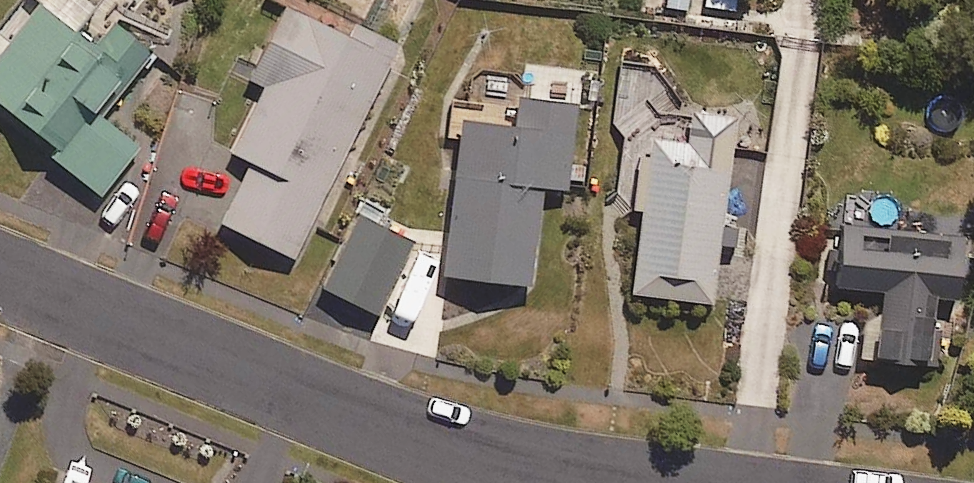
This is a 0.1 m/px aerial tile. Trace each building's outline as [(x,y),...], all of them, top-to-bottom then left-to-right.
[(0,35),(0,108),(102,195),(142,148),(99,112),(125,81),(129,85),(154,55),(116,22),(100,9),(90,0),(26,0),(37,9),(9,42),(0,35)] [(677,12),(740,10),(739,0),(676,0),(677,12)] [(288,2),(248,78),(259,83),(225,150),(253,164),(222,224),(295,262),(407,47),(362,24),(356,37),(288,2)] [(475,119),(470,119),(444,270),(535,286),(551,191),(570,195),(585,108),(594,110),(600,74),(528,62),(528,66),(525,77),(484,75),(478,82),(475,119)] [(744,229),(729,228),(743,112),(635,107),(631,211),(642,211),(639,295),(721,299),(724,247),(743,248),(744,229)] [(388,211),(365,200),(323,285),(385,316),(421,243),(382,224),(388,211)] [(958,307),(964,239),(889,232),(869,231),(838,228),(833,292),(863,294),(857,364),(926,370),(931,304),(958,307)]
